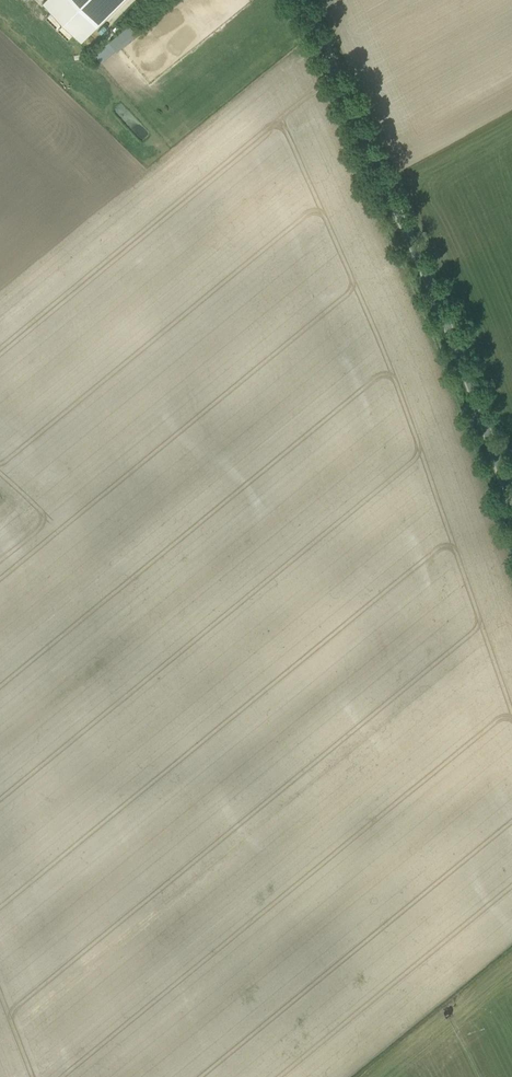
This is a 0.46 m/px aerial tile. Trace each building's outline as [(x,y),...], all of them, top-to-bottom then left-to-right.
[(80,42),(123,0),(45,0),(42,4),(80,42)] [(108,41),(115,49),(115,50),(135,33),(127,24),(108,41)]
